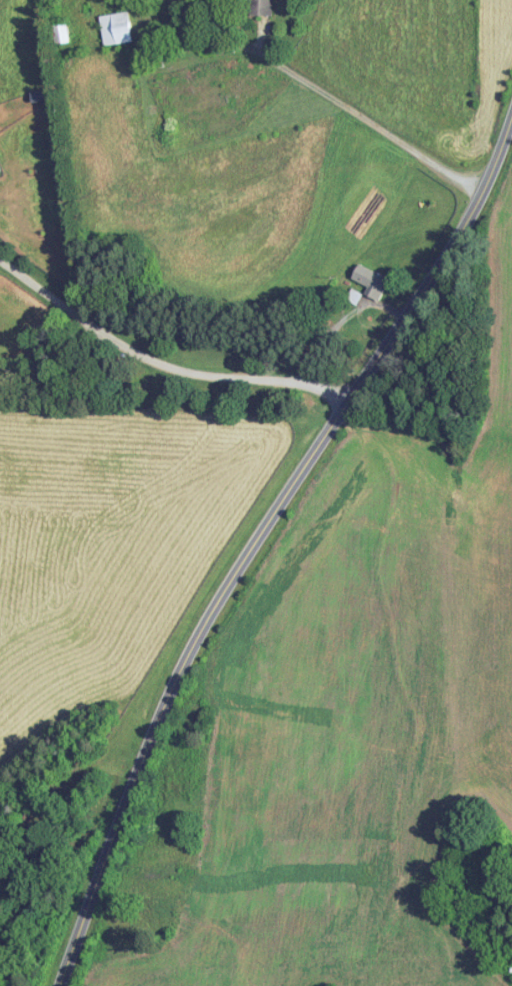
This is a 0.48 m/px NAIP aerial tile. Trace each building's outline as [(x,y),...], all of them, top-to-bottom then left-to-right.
[(107,45),(137,40),(131,10),(101,15),(107,45)] [(366,293),(383,299),(392,275),(361,264),(355,280),(369,284),(366,293)]
